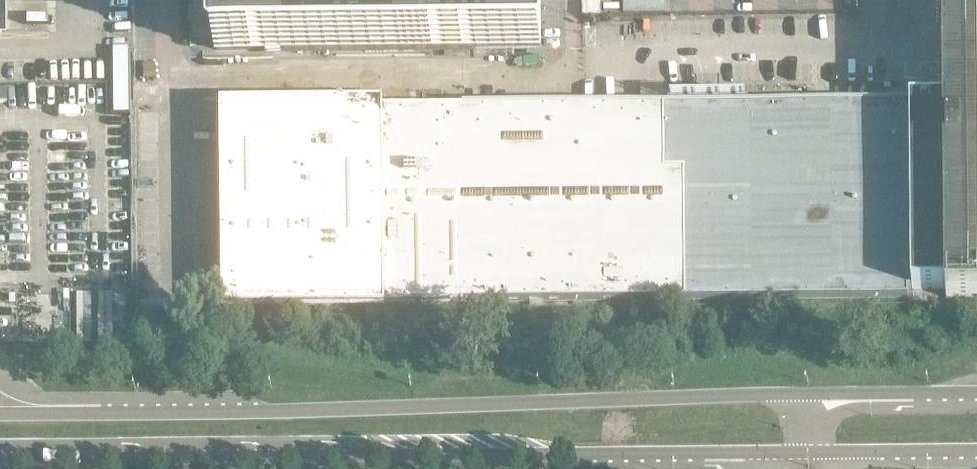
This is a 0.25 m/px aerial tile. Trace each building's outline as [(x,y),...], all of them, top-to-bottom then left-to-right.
[(536,9),(536,0),(196,0),(195,47),(204,47),(457,46),(537,45),(536,9)] [(626,10),(669,10),(669,0),(626,0),(626,10)] [(910,104),(912,291),(948,291),(949,297),(976,297),(976,0),(944,0),(945,97),(945,103),(910,104)] [(601,17),(600,4),(583,4),(583,17),(601,17)] [(466,302),(464,108),(384,109),(384,104),(221,106),(221,117),(221,121),(223,309),(386,308),(386,303),(466,302)] [(907,298),(905,104),(900,104),(892,104),(872,104),(836,104),(464,108),(466,302),(648,300),(683,300),(907,298)]
